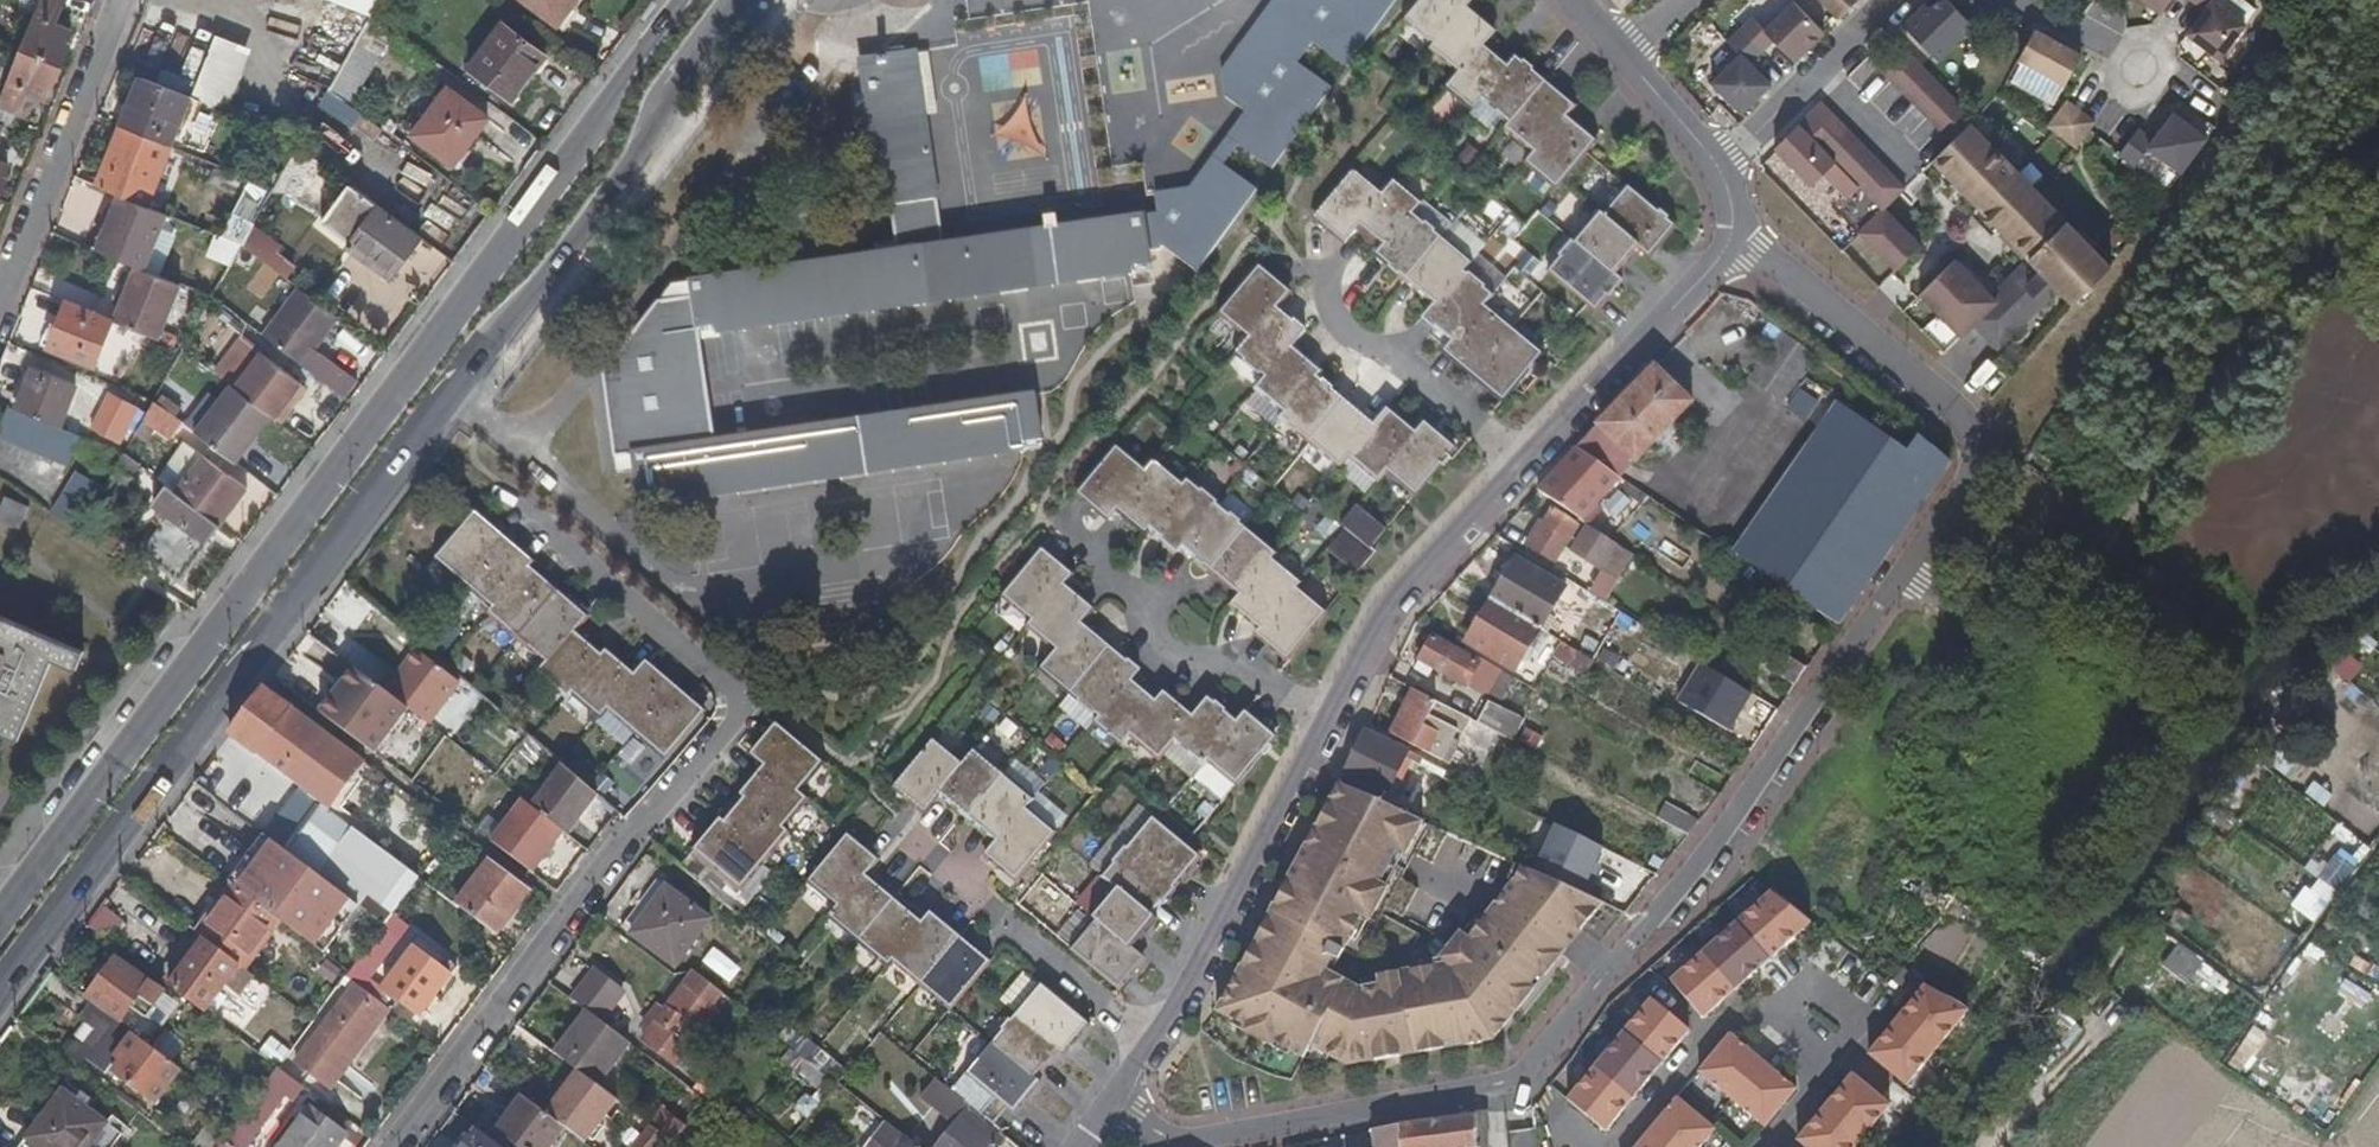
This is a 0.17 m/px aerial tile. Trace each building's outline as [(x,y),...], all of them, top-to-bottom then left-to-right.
[(60,0),(42,0),(21,51),(61,68),(69,47),(65,45),(70,33),(54,27),(64,2),(60,0)] [(371,16),(373,14),(381,0),(331,0),(371,16)] [(557,26),(577,0),(522,0),(557,26)] [(1145,220),(1149,250),(1162,247),(1198,273),(1259,191),(1224,165),(1238,144),(1274,170),(1334,88),(1298,61),(1313,42),(1348,70),(1399,0),(1272,0),(1220,71),(1224,94),(1244,111),(1190,187),(1154,192),(1156,217),(1145,220)] [(1410,20),(1439,44),(1468,9),(1471,5),(1476,0),(1426,0),(1410,20)] [(1838,19),(1858,0),(1819,0),(1838,19)] [(1904,26),(1914,36),(1938,62),(1973,28),(1945,0),(1940,0),(1929,10),(1925,5),(1904,26)] [(2160,15),(2171,0),(2140,0),(2160,15)] [(2204,11),(2186,34),(2219,59),(2245,25),(2213,0),(2190,0),(2204,11)] [(1740,29),(1743,32),(1762,52),(1773,41),(1794,63),(1825,32),(1794,3),(1764,31),(1751,18),(1740,29)] [(1471,5),(1468,9),(1474,14),(1477,10),(1471,5)] [(2101,5),(2093,17),(2113,31),(2122,19),(2101,5)] [(1474,14),(1468,9),(1439,44),(1436,48),(1464,73),(1492,40),(1500,29),(1477,10),(1474,14)] [(156,52),(150,50),(142,67),(148,70),(148,72),(192,90),(212,42),(167,24),(156,52)] [(545,56),(503,24),(468,69),(510,102),(545,56)] [(1743,32),(1740,29),(1727,42),(1730,45),(1743,32)] [(358,30),(320,110),(345,123),(384,42),(358,30)] [(2035,30),(2018,60),(2065,85),(2081,55),(2035,30)] [(1730,45),(1740,55),(1710,84),(1741,114),(1771,85),(1750,64),(1762,52),(1743,32),(1730,45)] [(1517,62),(1492,40),(1464,73),(1451,88),(1476,110),(1485,99),(1517,62)] [(914,46),(861,54),(883,199),(893,197),(901,245),(943,238),(914,46)] [(1903,47),(1880,69),(1951,143),(1969,124),(1975,118),(1903,47)] [(21,51),(0,105),(0,108),(18,116),(27,93),(42,99),(47,87),(52,89),(61,68),(21,51)] [(1527,61),(1521,56),(1517,61),(1523,65),(1527,61)] [(1517,61),(1517,62),(1485,99),(1514,124),(1550,81),(1527,61),(1523,65),(1517,61)] [(190,97),(138,77),(118,127),(170,148),(190,97)] [(1572,100),(1550,81),(1514,124),(1510,129),(1538,153),(1567,118),(1570,116),(1575,109),(1569,104),(1572,100)] [(488,120),(446,89),(411,137),(452,167),(488,120)] [(1578,105),(1572,100),(1569,104),(1575,109),(1578,105)] [(2092,122),(2066,102),(2047,127),(2076,148),(2090,129),(2088,128),(2092,122)] [(1823,104),(1776,151),(1811,187),(1836,161),(1813,139),(1835,116),(1823,104)] [(14,127),(18,116),(0,108),(0,121),(14,127)] [(2206,139),(2173,114),(2153,141),(2138,130),(2119,154),(2134,167),(2148,148),(2180,173),(2206,139)] [(1570,116),(1567,118),(1576,126),(1578,123),(1570,116)] [(1835,116),(1813,139),(1836,161),(1881,207),(1904,183),(1835,116)] [(1567,118),(1538,153),(1530,164),(1559,188),(1565,182),(1589,152),(1599,140),(1578,123),(1576,126),(1567,118)] [(1933,163),(2029,259),(1990,297),(1954,260),(1920,295),(1961,337),(1973,325),(1997,350),(2059,289),(2073,303),(2101,276),(2094,269),(2104,259),(1969,124),(1951,143),(1933,163)] [(170,148),(118,127),(95,187),(146,207),(170,148)] [(1409,169),(1398,183),(1423,204),(1434,190),(1409,169)] [(1386,196),(1357,171),(1317,220),(1337,237),(1339,235),(1348,242),(1357,230),(1386,196)] [(176,175),(165,204),(216,224),(228,195),(176,175)] [(1398,183),(1386,196),(1357,230),(1383,252),(1414,215),(1423,204),(1398,183)] [(1908,188),(1904,183),(1881,207),(1885,211),(1908,188)] [(348,185),(319,222),(349,245),(347,248),(388,278),(419,240),(348,185)] [(1630,187),(1606,217),(1641,247),(1653,257),(1678,227),(1630,187)] [(110,208),(105,206),(96,226),(102,229),(110,208)] [(110,208),(102,229),(92,251),(135,268),(144,272),(161,230),(110,208)] [(1920,248),(1885,211),(1863,238),(1895,271),(1920,248)] [(1601,213),(1576,242),(1616,277),(1641,247),(1606,217),(1601,213)] [(1444,239),(1414,215),(1383,252),(1378,257),(1402,277),(1405,272),(1411,277),(1444,239)] [(1149,250),(1145,220),(693,286),(700,331),(718,329),(719,336),(1134,275),(1133,269),(1151,266),(1149,250)] [(277,245),(252,227),(241,246),(260,260),(264,264),(277,245)] [(229,269),(239,244),(213,233),(203,258),(229,269)] [(1339,235),(1337,237),(1346,245),(1348,242),(1339,235)] [(1472,263),(1444,239),(1411,277),(1407,282),(1430,301),(1434,296),(1440,301),(1465,271),(1472,263)] [(1576,242),(1551,273),(1590,306),(1598,312),(1616,291),(1613,288),(1620,280),(1616,277),(1576,242)] [(2111,267),(2104,259),(2094,269),(2101,276),(2111,267)] [(264,264),(260,260),(241,286),(260,301),(279,275),(264,264)] [(144,272),(135,268),(113,323),(157,340),(178,285),(144,272)] [(1269,274),(1262,268),(1259,272),(1265,278),(1269,274)] [(1465,271),(1440,301),(1437,306),(1425,320),(1445,337),(1448,334),(1456,342),(1486,306),(1494,296),(1465,271)] [(1265,278),(1259,272),(1223,315),(1252,341),(1276,311),(1279,309),(1292,292),(1269,274),(1265,278)] [(1405,272),(1402,277),(1407,282),(1411,277),(1405,272)] [(1889,274),(1880,286),(1899,301),(1909,289),(1889,274)] [(1623,282),(1620,280),(1613,288),(1616,291),(1623,282)] [(714,443),(700,331),(693,286),(605,368),(613,457),(635,454),(714,443)] [(339,320),(296,288),(260,335),(301,366),(319,344),(339,320)] [(1434,296),(1430,301),(1437,306),(1440,301),(1434,296)] [(112,322),(64,302),(46,348),(93,368),(112,322)] [(1515,330),(1486,306),(1456,342),(1454,344),(1445,354),(1469,373),(1472,369),(1478,374),(1515,330)] [(1279,309),(1276,311),(1285,319),(1287,315),(1279,309)] [(1276,311),(1252,341),(1239,357),(1268,380),(1291,353),(1294,349),(1307,333),(1287,315),(1285,319),(1276,311)] [(1544,354),(1515,330),(1478,374),(1474,378),(1495,396),(1498,393),(1506,400),(1515,390),(1544,354)] [(1448,334),(1445,337),(1454,344),(1456,342),(1448,334)] [(210,365),(224,382),(257,353),(243,337),(210,365)] [(337,358),(319,344),(301,366),(319,379),(337,358)] [(1294,349),(1291,353),(1296,358),(1300,354),(1294,349)] [(300,383),(259,353),(233,388),(271,417),(280,423),(291,408),(285,403),(300,383)] [(1296,358),(1291,353),(1268,380),(1259,391),(1288,415),(1319,378),(1323,373),(1300,354),(1296,358)] [(32,367),(24,364),(7,407),(14,410),(32,367)] [(77,384),(32,367),(14,410),(59,428),(77,384)] [(1694,404),(1656,368),(1597,428),(1636,464),(1694,404)] [(1472,369),(1469,373),(1474,378),(1478,374),(1472,369)] [(1348,402),(1319,378),(1288,415),(1284,420),(1312,444),(1344,406),(1348,402)] [(229,385),(193,432),(235,464),(271,417),(233,388),(229,385)] [(1820,401),(1800,385),(1784,406),(1804,422),(1820,401)] [(1498,393),(1495,396),(1504,403),(1506,400),(1498,393)] [(161,394),(154,403),(174,418),(180,409),(161,394)] [(1041,442),(1035,397),(714,443),(635,454),(642,499),(661,496),(662,505),(1023,453),(1022,444),(1041,442)] [(111,412),(105,409),(98,423),(105,426),(101,433),(118,443),(134,409),(117,401),(111,412)] [(154,403),(152,401),(142,420),(154,429),(168,440),(181,423),(174,418),(154,403)] [(1348,402),(1344,406),(1350,411),(1353,407),(1348,402)] [(1908,451),(1838,403),(1733,554),(1838,626),(1951,463),(1919,437),(1908,451)] [(1350,411),(1344,406),(1312,444),(1341,469),(1351,458),(1377,426),(1353,407),(1350,411)] [(0,424),(0,441),(68,467),(80,436),(59,428),(14,410),(7,407),(0,424)] [(1390,410),(1388,413),(1397,420),(1399,418),(1390,410)] [(1388,413),(1377,426),(1351,458),(1379,482),(1388,472),(1419,434),(1399,418),(1397,420),(1388,413)] [(154,429),(142,420),(134,435),(146,442),(154,429)] [(1427,425),(1419,434),(1388,472),(1417,497),(1453,454),(1447,448),(1450,445),(1427,425)] [(1597,428),(1576,449),(1620,480),(1636,464),(1597,428)] [(98,435),(88,431),(85,438),(96,442),(98,435)] [(1450,445),(1447,448),(1453,454),(1457,449),(1450,445)] [(1148,473),(1119,448),(1080,496),(1101,513),(1103,511),(1111,518),(1118,510),(1148,473)] [(1620,480),(1576,449),(1537,493),(1582,522),(1620,480)] [(139,466),(123,454),(115,467),(132,477),(139,466)] [(202,454),(173,492),(219,526),(247,489),(202,454)] [(1158,463),(1148,473),(1118,510),(1140,529),(1144,525),(1150,529),(1151,529),(1186,487),(1158,463)] [(132,477),(115,467),(103,487),(99,493),(122,507),(138,481),(132,477)] [(103,487),(74,471),(59,498),(49,511),(77,531),(87,515),(99,493),(103,487)] [(1190,482),(1186,487),(1151,529),(1170,546),(1173,543),(1182,551),(1184,548),(1219,506),(1190,482)] [(151,520),(162,528),(148,546),(139,540),(135,546),(143,552),(180,580),(208,544),(207,542),(219,526),(173,492),(165,486),(150,506),(157,511),(151,520)] [(5,496),(0,507),(0,520),(19,529),(28,507),(5,496)] [(1248,531),(1219,506),(1184,548),(1207,568),(1211,563),(1217,568),(1248,531)] [(1357,509),(1343,526),(1348,530),(1372,551),(1387,533),(1357,509)] [(1103,511),(1101,513),(1109,520),(1111,518),(1103,511)] [(1542,526),(1540,524),(1526,545),(1555,563),(1579,527),(1552,511),(1542,526)] [(479,513),(477,516),(485,522),(487,521),(479,513)] [(87,515),(77,531),(112,555),(124,538),(87,515)] [(485,522),(477,516),(438,561),(467,586),(504,542),(508,538),(487,521),(485,522)] [(1144,525),(1140,529),(1146,534),(1150,529),(1144,525)] [(1587,525),(1570,552),(1602,574),(1590,592),(1603,601),(1633,555),(1587,525)] [(1372,551),(1348,530),(1330,551),(1359,575),(1377,554),(1372,551)] [(1277,555),(1248,531),(1217,568),(1213,573),(1237,591),(1239,587),(1245,593),(1273,559),(1277,555)] [(508,538),(504,542),(510,548),(514,543),(508,538)] [(1662,540),(1656,554),(1682,566),(1689,553),(1662,540)] [(510,548),(504,542),(467,586),(496,610),(530,570),(532,568),(536,562),(514,543),(510,548)] [(1173,543),(1170,546),(1179,553),(1182,551),(1173,543)] [(1051,557),(1045,552),(1041,556),(1047,561),(1051,557)] [(1047,561),(1041,556),(1005,598),(1035,624),(1062,591),(1066,587),(1074,576),(1051,557),(1047,561)] [(1302,584),(1273,559),(1245,593),(1242,596),(1234,607),(1254,624),(1255,621),(1264,629),(1298,589),(1302,584)] [(1565,589),(1517,560),(1492,602),(1540,631),(1565,589)] [(1211,563),(1207,568),(1213,573),(1217,568),(1211,563)] [(532,568),(530,570),(538,578),(540,575),(532,568)] [(538,578),(530,570),(496,610),(492,615),(520,639),(558,595),(561,592),(540,575),(538,578)] [(1245,593),(1239,587),(1237,591),(1242,596),(1245,593)] [(1327,614),(1298,589),(1264,629),(1263,631),(1258,636),(1279,654),(1282,651),(1289,658),(1327,614)] [(1068,595),(1062,591),(1035,624),(1031,628),(1060,652),(1081,627),(1083,625),(1095,611),(1072,591),(1068,595)] [(561,592),(558,595),(567,602),(569,600),(561,592)] [(567,602),(558,595),(520,639),(549,665),(572,637),(576,633),(590,618),(569,600),(567,602)] [(1540,631),(1492,602),(1466,645),(1515,673),(1540,631)] [(17,741),(50,660),(75,670),(83,651),(0,617),(0,734),(17,741)] [(1255,621),(1254,624),(1263,631),(1264,629),(1255,621)] [(1083,625),(1081,627),(1089,634),(1092,631),(1083,625)] [(1081,627),(1060,652),(1043,672),(1072,696),(1110,652),(1112,649),(1092,631),(1089,634),(1081,627)] [(582,638),(576,633),(572,637),(578,643),(582,638)] [(578,643),(572,637),(549,665),(540,675),(569,699),(573,694),(605,657),(582,638),(578,643)] [(1434,638),(1421,661),(1486,701),(1489,696),(1501,703),(1514,681),(1480,662),(1478,665),(1434,638)] [(1561,644),(1553,658),(1585,678),(1595,663),(1561,644)] [(1112,649),(1110,652),(1118,659),(1121,656),(1112,649)] [(417,651),(385,693),(412,713),(431,728),(462,685),(417,651)] [(1282,651),(1279,654),(1287,660),(1289,658),(1282,651)] [(610,652),(605,657),(611,662),(616,657),(610,652)] [(1118,659),(1110,652),(1072,696),(1102,720),(1137,678),(1141,673),(1121,656),(1118,659)] [(1807,671),(1784,655),(1773,673),(1796,687),(1807,671)] [(611,662),(605,657),(573,694),(602,719),(609,711),(638,677),(616,657),(611,662)] [(1726,731),(1750,691),(1698,660),(1674,699),(1726,731)] [(650,663),(647,666),(655,673),(658,670),(650,663)] [(647,666),(638,677),(609,711),(637,735),(678,687),(658,670),(655,673),(647,666)] [(357,672),(323,717),(377,758),(412,713),(385,693),(357,672)] [(1163,699),(1137,678),(1102,720),(1097,726),(1123,747),(1131,736),(1163,699)] [(701,708),(678,687),(637,735),(666,761),(703,717),(697,713),(701,708)] [(268,691),(232,738),(324,808),(337,818),(356,792),(334,776),(328,784),(315,776),(339,745),(268,691)] [(1471,721),(1413,691),(1391,734),(1450,766),(1461,745),(1453,741),(1458,732),(1463,735),(1471,721)] [(1173,699),(1167,694),(1163,699),(1168,704),(1173,699)] [(1168,704),(1163,699),(1131,736),(1160,760),(1175,742),(1196,718),(1173,699),(1168,704)] [(1217,705),(1211,701),(1207,705),(1213,711),(1217,705)] [(1525,721),(1488,703),(1477,724),(1512,742),(1525,721)] [(1207,705),(1196,718),(1175,742),(1204,766),(1208,761),(1240,725),(1217,705),(1213,711),(1207,705)] [(707,713),(701,708),(697,713),(703,717),(707,713)] [(1248,715),(1240,725),(1208,761),(1237,786),(1278,739),(1248,715)] [(763,748),(756,757),(766,767),(800,795),(825,764),(777,725),(760,746),(763,748)] [(1408,753),(1366,733),(1345,776),(1388,796),(1408,753)] [(533,741),(529,738),(518,753),(535,768),(547,753),(533,741)] [(2295,779),(2308,759),(2280,740),(2266,760),(2295,779)] [(966,767),(936,742),(900,785),(906,790),(902,794),(925,814),(942,795),(966,767)] [(763,748),(760,746),(753,755),(756,757),(763,748)] [(977,753),(966,767),(942,795),(964,814),(968,810),(974,815),(1005,777),(977,753)] [(1204,766),(1194,778),(1223,802),(1237,786),(1208,761),(1204,766)] [(1721,776),(1694,762),(1685,777),(1712,792),(1721,776)] [(752,793),(747,799),(785,831),(809,802),(800,795),(766,767),(747,790),(752,793)] [(590,790),(564,768),(532,810),(568,838),(598,797),(590,790)] [(1034,801),(1005,777),(974,815),(970,820),(993,838),(997,834),(1003,839),(1027,809),(1034,801)] [(506,788),(496,781),(485,796),(495,804),(506,788)] [(1389,889),(1381,884),(1399,851),(1407,856),(1425,822),(1340,784),(1219,1012),(1248,1028),(1246,1032),(1274,1047),(1277,1043),(1306,1059),(1313,1046),(1349,1066),(1495,1041),(1605,904),(1589,897),(1538,874),(1522,866),(1516,881),(1469,939),(1462,933),(1449,953),(1456,959),(1442,965),(1380,976),(1382,986),(1362,990),(1333,975),(1327,971),(1335,957),(1341,960),(1364,917),(1372,921),(1389,889)] [(900,785),(896,789),(902,794),(906,790),(900,785)] [(752,793),(747,790),(742,795),(747,799),(752,793)] [(742,795),(720,821),(768,860),(789,835),(785,831),(747,799),(742,795)] [(527,872),(552,843),(508,806),(483,836),(527,872)] [(1665,806),(1657,820),(1678,831),(1688,837),(1698,824),(1665,806)] [(324,808),(288,855),(321,880),(329,870),(367,898),(359,908),(385,929),(387,927),(421,881),(337,818),(324,808)] [(1027,809),(1003,839),(999,844),(987,857),(1009,874),(1010,871),(1019,879),(1031,866),(1057,834),(1027,809)] [(968,810),(964,814),(970,820),(974,815),(968,810)] [(1154,820),(1129,849),(1174,887),(1176,889),(1196,865),(1192,862),(1197,856),(1187,847),(1154,820)] [(701,844),(705,848),(700,854),(716,867),(743,890),(768,860),(720,821),(701,844)] [(1604,850),(1559,827),(1538,874),(1589,897),(1597,879),(1592,877),(1598,864),(1604,850)] [(997,834),(993,838),(999,844),(1003,839),(997,834)] [(850,837),(848,839),(857,846),(859,844),(850,837)] [(1129,849),(1114,837),(1090,866),(1105,878),(1129,849)] [(229,885),(231,887),(282,925),(323,956),(359,908),(321,880),(288,855),(264,838),(229,885)] [(848,839),(826,865),(811,884),(839,909),(863,881),(867,877),(880,860),(859,844),(857,846),(848,839)] [(705,848),(701,844),(695,851),(700,854),(705,848)] [(1105,878),(1117,889),(1152,918),(1169,898),(1167,896),(1174,887),(1129,849),(1105,878)] [(700,854),(695,851),(681,868),(701,885),(716,867),(700,854)] [(1201,859),(1197,856),(1192,862),(1196,865),(1201,859)] [(527,889),(491,861),(456,907),(498,939),(510,922),(506,919),(527,889)] [(1592,877),(1597,879),(1603,866),(1598,864),(1592,877)] [(1661,872),(1655,868),(1652,873),(1657,877),(1661,872)] [(1010,871),(1009,874),(1017,881),(1019,879),(1010,871)] [(867,877),(863,881),(869,885),(872,882),(867,877)] [(869,885),(863,881),(839,909),(831,919),(860,943),(892,905),(896,901),(872,882),(869,885)] [(657,882),(634,913),(644,921),(632,936),(676,970),(711,922),(657,882)] [(282,925),(231,887),(197,934),(205,941),(246,971),(248,973),(282,925)] [(1176,889),(1174,887),(1167,896),(1169,898),(1176,889)] [(1093,917),(1097,921),(1133,951),(1143,940),(1140,937),(1147,929),(1150,931),(1158,923),(1152,918),(1117,889),(1093,917)] [(1811,925),(1771,894),(1737,924),(1769,961),(1811,925)] [(901,905),(896,901),(892,905),(898,910),(901,905)] [(86,928),(107,938),(118,914),(97,904),(86,928)] [(898,910),(892,905),(860,943),(889,966),(893,961),(924,924),(901,905),(898,910)] [(1093,917),(1081,907),(1057,938),(1073,951),(1097,921),(1093,917)] [(644,921),(634,913),(622,930),(632,936),(644,921)] [(933,914),(931,917),(940,924),(942,922),(933,914)] [(931,917),(924,924),(893,961),(922,985),(960,941),(962,938),(942,922),(940,924),(931,917)] [(1097,921),(1073,951),(1121,991),(1138,970),(1136,967),(1142,959),(1133,951),(1097,921)] [(1734,990),(1769,961),(1737,924),(1703,954),(1734,990)] [(387,927),(385,929),(365,956),(379,968),(381,969),(403,940),(387,927)] [(1150,931),(1147,929),(1140,937),(1143,940),(1150,931)] [(962,938),(960,941),(969,948),(971,946),(962,938)] [(246,971),(205,941),(169,987),(208,1017),(228,989),(232,992),(246,971)] [(969,948),(960,941),(922,985),(952,1010),(976,981),(991,962),(971,946),(969,948)] [(430,962),(415,951),(386,989),(384,991),(421,1019),(452,978),(430,962)] [(460,967),(438,951),(430,962),(452,978),(460,967)] [(1734,990),(1703,954),(1672,981),(1702,1018),(1734,990)] [(379,968),(365,956),(350,975),(346,981),(355,987),(376,1002),(384,991),(386,989),(371,978),(379,968)] [(1145,961),(1142,959),(1136,967),(1138,970),(1145,961)] [(150,984),(117,960),(88,1000),(107,1015),(121,1026),(132,1010),(150,984)] [(696,973),(690,980),(725,1004),(729,999),(696,973)] [(624,996),(596,974),(575,1003),(588,1013),(603,1024),(624,996)] [(2378,1022),(2378,990),(2359,976),(2323,1030),(2358,1054),(2378,1022)] [(725,1004),(690,980),(644,1041),(677,1067),(691,1048),(687,1044),(698,1030),(703,1033),(725,1004)] [(166,996),(150,984),(132,1010),(148,1021),(166,996)] [(1087,1023),(1042,986),(1018,1015),(1056,1047),(1060,1050),(1065,1055),(1083,1034),(1080,1032),(1087,1023)] [(376,1002),(355,987),(296,1063),(333,1091),(391,1014),(376,1002)] [(1925,987),(1896,1023),(1934,1054),(1968,1012),(1925,987)] [(768,1006),(755,995),(745,1009),(757,1019),(768,1006)] [(1652,1000),(1624,1033),(1661,1064),(1688,1030),(1652,1000)] [(603,1024),(588,1013),(555,1057),(578,1074),(598,1089),(631,1045),(603,1024)] [(95,1030),(104,1038),(86,1062),(105,1076),(107,1072),(135,1036),(121,1026),(107,1015),(95,1030)] [(1018,1015),(993,1045),(1035,1080),(1055,1056),(1051,1054),(1056,1047),(1018,1015)] [(1090,1025),(1087,1023),(1080,1032),(1083,1034),(1090,1025)] [(1907,1087),(1934,1054),(1896,1023),(1869,1056),(1907,1087)] [(1661,1064),(1624,1033),(1595,1068),(1633,1099),(1661,1064)] [(1764,1062),(1732,1034),(1700,1073),(1732,1100),(1764,1062)] [(183,1072),(135,1036),(107,1072),(156,1108),(183,1072)] [(279,1064),(288,1049),(268,1036),(259,1051),(279,1064)] [(820,1049),(806,1037),(795,1051),(801,1057),(809,1063),(819,1051),(820,1049)] [(1035,1080),(993,1045),(952,1094),(980,1117),(997,1097),(1009,1108),(1016,1114),(1036,1090),(1032,1087),(1037,1081),(1035,1080)] [(1060,1050),(1056,1047),(1051,1054),(1055,1056),(1060,1050)] [(795,1051),(792,1049),(782,1062),(791,1069),(801,1057),(795,1051)] [(832,1062),(819,1051),(809,1063),(822,1074),(832,1062)] [(801,1057),(791,1069),(828,1099),(838,1087),(822,1074),(809,1063),(801,1057)] [(1797,1090),(1764,1062),(1732,1100),(1765,1127),(1797,1090)] [(1633,1099),(1595,1068),(1568,1100),(1606,1132),(1633,1099)] [(279,1070),(243,1118),(231,1134),(225,1141),(233,1146),(269,1146),(308,1092),(279,1070)] [(598,1089),(578,1074),(545,1116),(566,1131),(584,1145),(615,1102),(598,1089)] [(1890,1106),(1852,1076),(1825,1109),(1863,1140),(1890,1106)] [(956,1126),(939,1146),(999,1146),(1006,1138),(999,1133),(992,1128),(980,1117),(952,1094),(937,1081),(923,1099),(956,1126)] [(1041,1085),(1037,1081),(1032,1087),(1036,1090),(1041,1085)] [(64,1093),(25,1146),(24,1146),(92,1146),(109,1125),(64,1093)] [(1009,1108),(997,1097),(980,1117),(992,1128),(1009,1108)] [(523,1099),(498,1132),(519,1146),(553,1146),(554,1146),(566,1131),(545,1116),(523,1099)] [(1663,1146),(1702,1146),(1715,1131),(1677,1100),(1648,1135),(1663,1146)] [(715,1111),(706,1105),(686,1128),(696,1135),(715,1111)] [(311,1109),(283,1146),(340,1146),(348,1137),(311,1109)] [(1825,1109),(1797,1142),(1804,1146),(1857,1146),(1863,1140),(1825,1109)] [(686,1128),(662,1110),(648,1127),(650,1129),(672,1145),(675,1141),(686,1128)] [(1372,1130),(1374,1146),(1487,1146),(1490,1146),(1486,1114),(1372,1130)] [(213,1120),(192,1146),(221,1146),(225,1141),(231,1134),(213,1120)] [(883,1124),(866,1146),(897,1146),(902,1140),(883,1124)] [(476,1128),(462,1146),(500,1146),(476,1128)] [(650,1129),(636,1146),(671,1146),(672,1145),(650,1129)] [(1648,1135),(1639,1146),(1663,1146),(1648,1135)] [(902,1140),(897,1146),(914,1146),(904,1139),(902,1140)]
